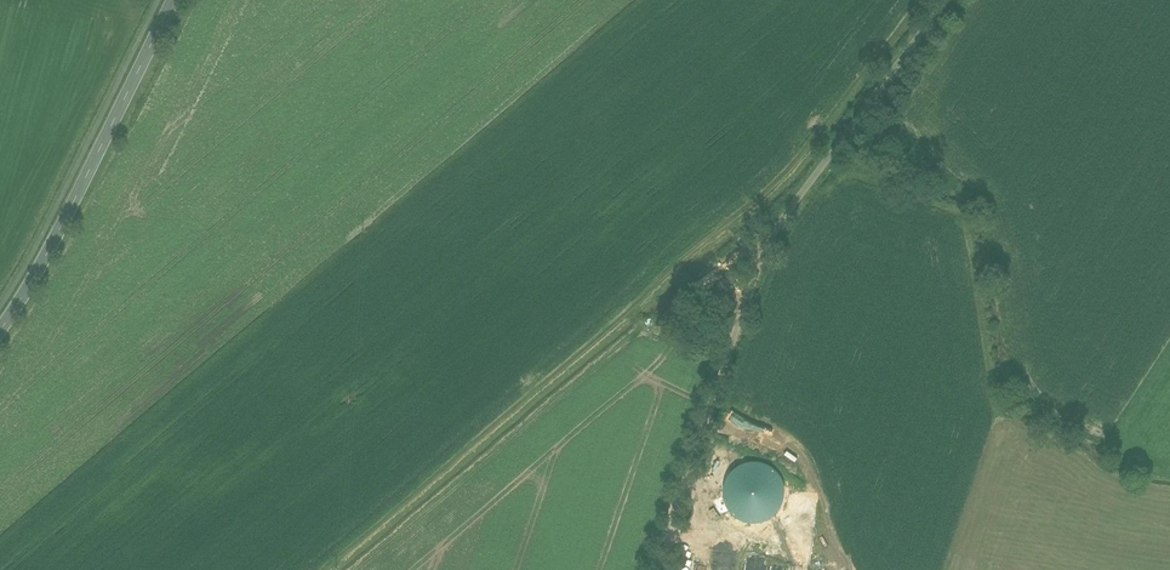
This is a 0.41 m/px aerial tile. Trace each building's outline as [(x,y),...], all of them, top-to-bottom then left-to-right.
[(709,286),(740,269),(735,259),(704,276),(709,286)] [(770,560),(750,559),(749,569),(769,569),(770,560)]
